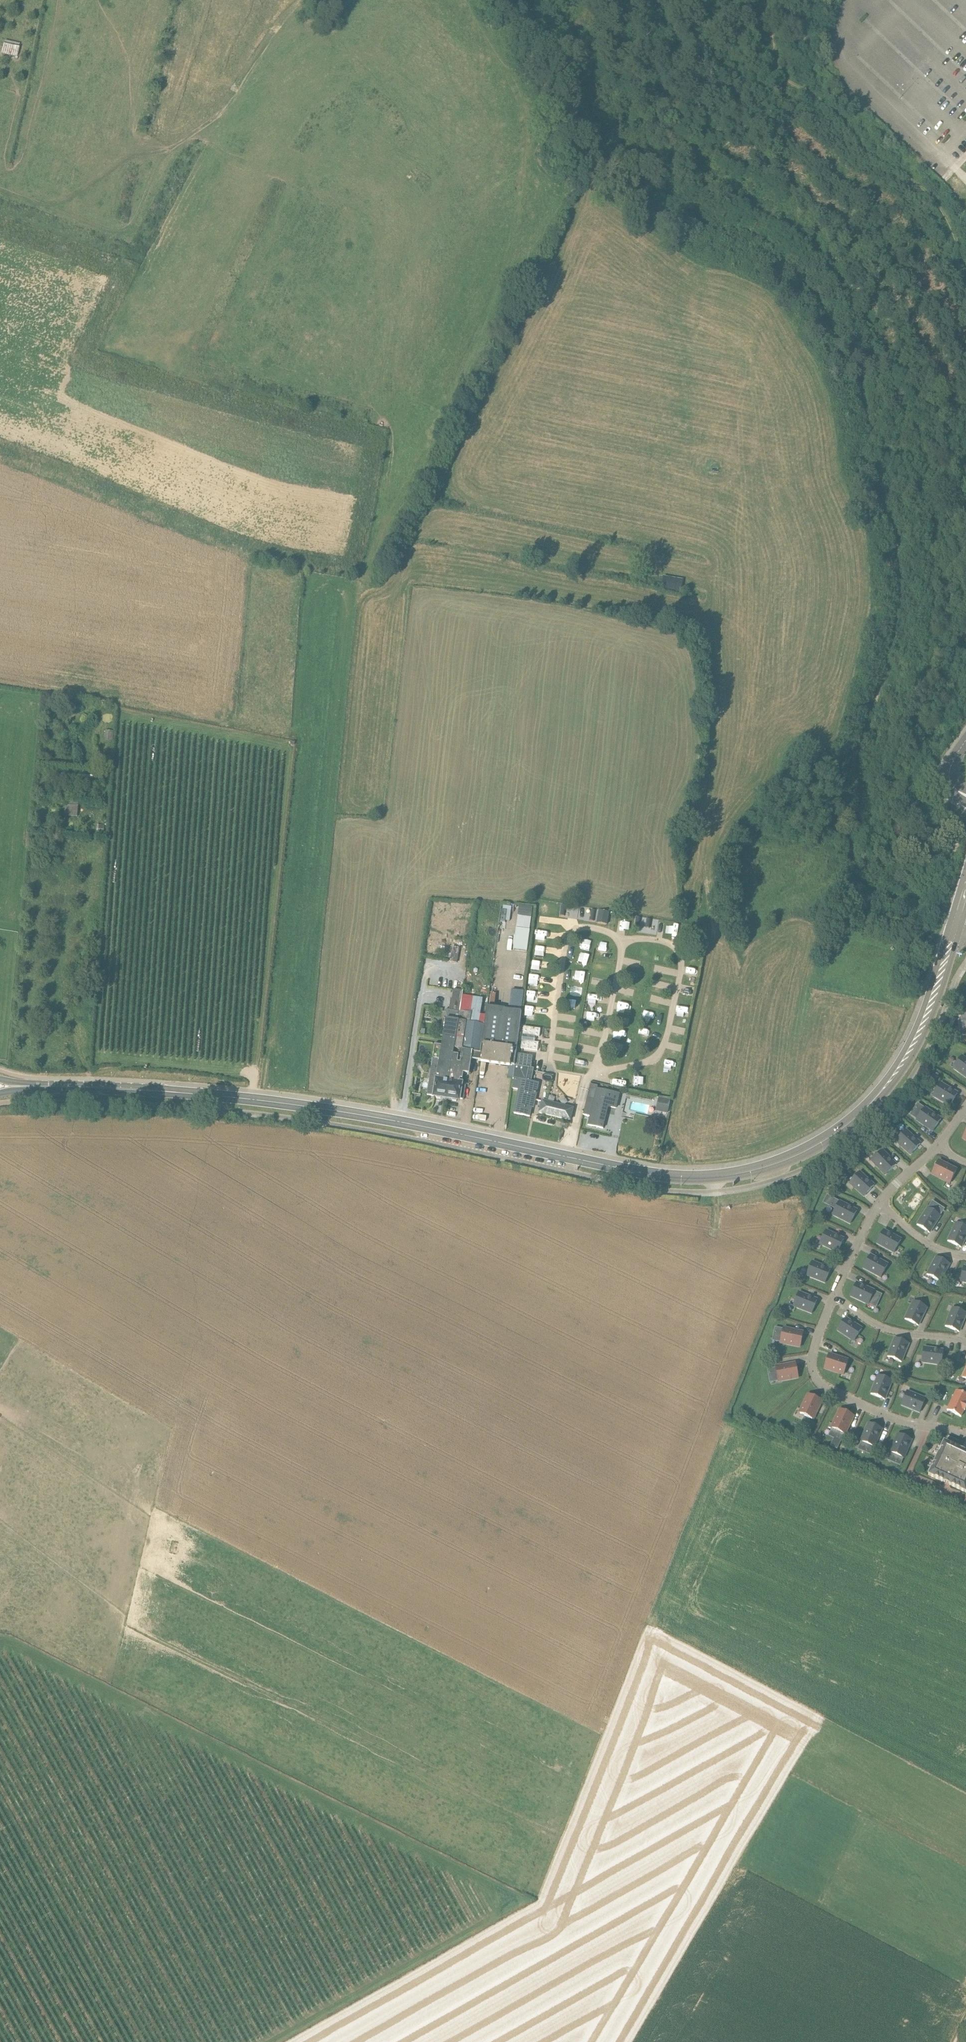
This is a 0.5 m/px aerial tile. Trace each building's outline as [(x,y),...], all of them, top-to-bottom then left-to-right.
[(19,57),(21,42),(5,41),(3,55),(19,57)] [(533,907),(519,905),(518,917),(531,918),(533,907)] [(609,913),(599,911),(596,923),(608,925),(609,913)] [(518,917),(516,929),(529,931),(531,918),(518,917)] [(516,929),(513,950),(527,952),(529,931),(516,929)] [(457,964),(460,948),(453,947),(449,962),(457,964)] [(473,960),(482,961),(484,949),(475,948),(473,960)] [(440,1059),(450,1060),(453,1041),(458,1011),(460,996),(461,991),(453,990),(451,999),(450,999),(448,1010),(444,1010),(443,1020),(446,1020),(441,1051),(440,1059)] [(471,1013),(473,997),(460,996),(458,1011),(471,1013)] [(479,1024),(474,1060),(514,1066),(521,1011),(487,1007),(484,1025),(479,1024)] [(470,1023),(471,1013),(458,1011),(453,1041),(450,1060),(445,1098),(445,1100),(448,1100),(448,1099),(450,1099),(450,1101),(457,1102),(457,1100),(459,1100),(459,1099),(463,1099),(466,1084),(461,1084),(463,1073),(469,1074),(471,1060),(474,1060),(479,1024),(470,1023)] [(540,1030),(524,1027),(523,1035),(539,1037),(540,1030)] [(538,1043),(522,1041),(521,1048),(537,1051),(538,1043)] [(519,1054),(518,1067),(531,1069),(533,1056),(519,1054)] [(953,1069),(965,1078),(965,1059),(962,1056),(953,1069)] [(443,1098),(445,1098),(450,1060),(440,1059),(439,1067),(431,1065),(427,1095),(434,1096),(434,1097),(436,1097),(436,1099),(443,1100),(443,1098)] [(534,1103),(538,1084),(515,1079),(513,1089),(519,1090),(514,1113),(530,1116),(533,1103),(534,1103)] [(950,1106),(958,1093),(941,1083),(933,1096),(950,1106)] [(590,1116),(588,1125),(598,1127),(603,1105),(615,1108),(618,1095),(597,1090),(598,1086),(590,1084),(587,1099),(584,1115),(590,1116)] [(659,1098),(655,1111),(667,1114),(670,1100),(659,1098)] [(542,1101),(542,1102),(539,1112),(570,1120),(573,1109),(542,1101)] [(916,1120),(923,1125),(932,1132),(941,1119),(925,1108),(916,1120)] [(911,1155),(921,1144),(906,1131),(896,1142),(911,1155)] [(885,1175),(896,1165),(883,1151),(872,1161),(885,1175)] [(950,1184),(957,1171),(938,1162),(932,1174),(950,1184)] [(850,1183),(864,1197),(874,1186),(860,1172),(850,1183)] [(850,1224),(857,1211),(840,1202),(833,1215),(850,1224)] [(917,1225),(930,1233),(940,1216),(928,1208),(917,1225)] [(961,1248),(965,1238),(965,1228),(956,1223),(948,1241),(961,1248)] [(894,1253),(901,1240),(884,1230),(877,1244),(894,1253)] [(837,1253),(844,1239),(826,1231),(820,1244),(837,1253)] [(888,1265),(878,1259),(871,1255),(863,1268),(881,1278),(888,1265)] [(940,1282),(950,1264),(936,1257),(927,1275),(940,1282)] [(825,1283),(830,1269),(812,1262),(807,1276),(825,1283)] [(875,1291),(857,1283),(851,1297),(868,1305),(875,1291)] [(817,1300),(816,1299),(799,1292),(793,1306),(812,1314),(817,1300)] [(905,1319),(918,1326),(927,1308),(913,1302),(905,1319)] [(965,1316),(965,1315),(965,1314),(953,1308),(945,1326),(959,1332),(965,1316)] [(854,1341),(862,1329),(846,1318),(837,1331),(854,1341)] [(800,1347),(803,1333),(783,1329),(780,1343),(800,1347)] [(902,1362),(909,1344),(895,1338),(888,1357),(902,1362)] [(922,1362),(941,1365),(943,1351),(924,1348),(922,1362)] [(848,1361),(829,1355),(824,1368),(844,1375),(848,1361)] [(798,1378),(796,1364),(776,1368),(778,1382),(798,1378)] [(885,1400),(888,1392),(892,1381),(878,1376),(871,1394),(885,1400)] [(907,1391),(901,1405),(920,1413),(925,1399),(907,1391)] [(948,1409),(947,1410),(961,1417),(964,1411),(965,1411),(965,1409),(965,1396),(956,1391),(948,1409)] [(812,1421),(821,1401),(808,1395),(799,1414),(812,1421)] [(845,1435),(853,1416),(840,1410),(832,1428),(845,1435)] [(875,1447),(882,1429),(868,1424),(861,1442),(875,1447)] [(904,1458),(908,1448),(912,1440),(898,1434),(890,1452),(904,1458)] [(961,1450),(944,1442),(928,1475),(965,1493),(965,1452),(965,1450),(962,1448),(961,1450)]
